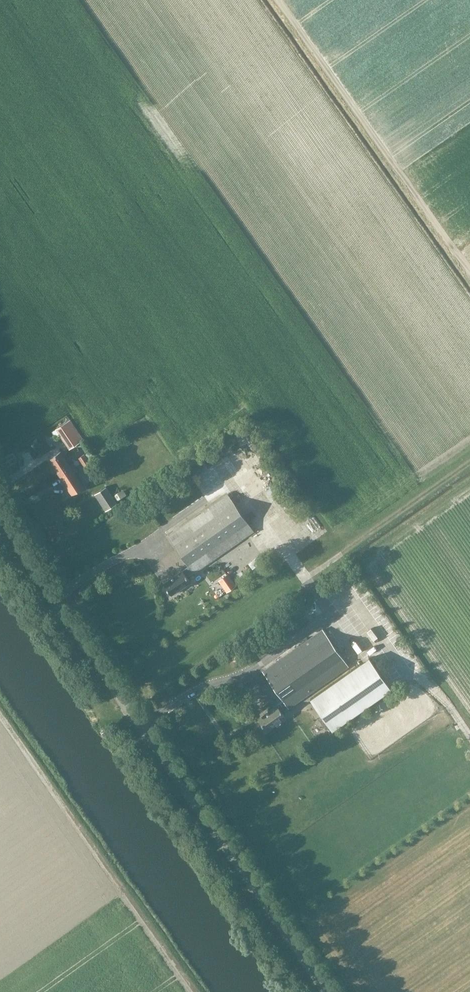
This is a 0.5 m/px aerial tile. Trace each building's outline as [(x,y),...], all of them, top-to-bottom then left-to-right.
[(66,421),(55,428),(68,448),(80,441),(66,421)] [(54,465),(61,475),(76,465),(74,462),(69,464),(60,451),(49,458),(54,465)] [(78,458),(81,461),(88,457),(86,453),(78,458)] [(88,457),(81,461),(84,468),(91,462),(88,457)] [(76,465),(61,475),(73,494),(84,487),(79,479),(80,479),(76,472),(79,471),(76,465)] [(250,492),(255,488),(246,478),(242,482),(250,492)] [(117,502),(106,486),(94,495),(105,511),(117,502)] [(188,576),(194,572),(195,573),(255,530),(228,493),(168,535),(190,565),(183,569),(183,568),(164,583),(171,594),(191,581),(188,576)] [(226,573),(217,580),(225,591),(235,585),(226,573)] [(330,595),(340,588),(336,583),(327,590),(330,595)] [(283,710),(288,706),(289,708),(349,666),(323,628),(263,670),(284,700),(279,704),(278,703),(259,717),(266,729),(286,715),(283,710)] [(310,699),(334,734),(337,731),(335,728),(390,689),(369,658),(310,699)]
